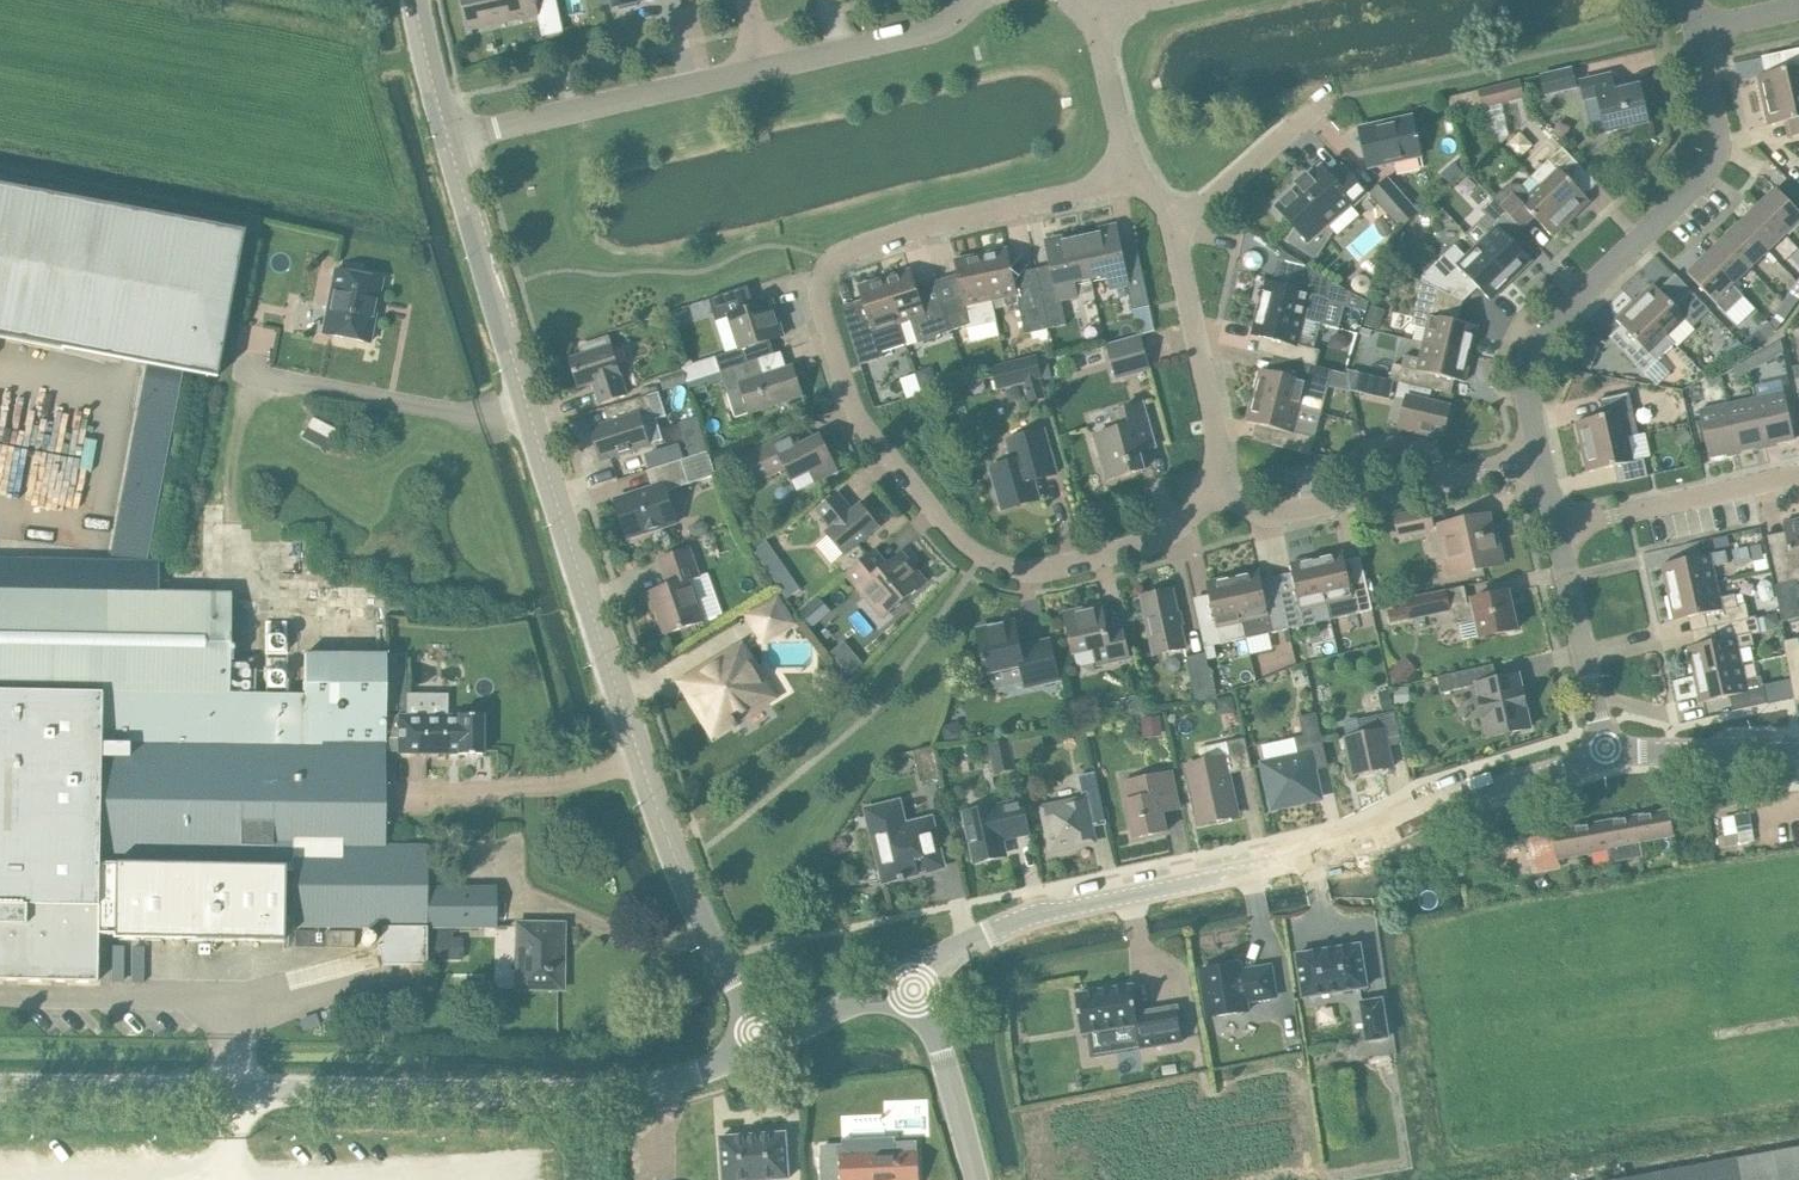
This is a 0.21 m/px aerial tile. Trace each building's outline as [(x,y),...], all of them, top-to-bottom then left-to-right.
[(555,11),(553,0),(462,0),(468,29),(555,11)] [(615,6),(619,5),(620,9),(637,5),(636,1),(641,0),(614,0),(615,6)] [(1781,51),(1785,67),(1757,73),(1763,99),(1798,91),(1798,47),(1781,51)] [(1573,67),(1539,75),(1545,96),(1578,88),(1573,67)] [(1610,73),(1580,79),(1584,97),(1598,94),(1606,130),(1648,120),(1640,83),(1614,89),(1610,73)] [(1498,85),(1480,89),(1483,108),(1502,103),(1498,85)] [(1763,99),(1768,124),(1783,121),(1787,137),(1798,135),(1798,91),(1763,99)] [(1412,115),(1359,127),(1368,165),(1420,153),(1412,115)] [(1590,199),(1570,179),(1583,167),(1562,145),(1530,175),(1571,217),(1590,199)] [(1368,190),(1344,163),(1330,175),(1320,164),(1309,175),(1307,172),(1296,182),(1298,184),(1276,203),(1296,225),(1287,241),(1316,260),(1333,231),(1328,225),(1368,190)] [(1492,197),(1520,227),(1533,215),(1553,235),(1571,217),(1530,175),(1530,176),(1537,184),(1529,192),(1520,183),(1507,183),(1492,197)] [(1388,177),(1370,193),(1401,228),(1419,213),(1388,177)] [(147,364),(110,560),(146,560),(182,370),(215,377),(243,231),(0,184),(0,336),(147,364)] [(1786,232),(1798,220),(1798,211),(1776,187),(1759,203),(1786,232)] [(1520,227),(1492,197),(1481,208),(1485,213),(1477,221),(1488,232),(1476,243),(1510,279),(1531,258),(1510,237),(1520,227)] [(1786,232),(1759,203),(1741,220),(1769,249),(1786,232)] [(1769,249),(1741,220),(1723,237),(1751,266),(1769,249)] [(1136,246),(1121,249),(1115,223),(1099,227),(1100,232),(1082,236),(1091,276),(1108,272),(1111,286),(1127,283),(1132,308),(1149,304),(1136,246)] [(1042,292),(1049,326),(1066,322),(1060,297),(1094,290),(1091,276),(1082,236),(1063,240),(1062,235),(1046,239),(1057,288),(1042,292)] [(1751,266),(1723,237),(1706,253),(1734,282),(1751,266)] [(1468,275),(1490,298),(1510,279),(1476,243),(1465,254),(1454,243),(1422,273),(1421,279),(1449,294),(1450,293),(1468,275)] [(1049,326),(1042,292),(1041,292),(1040,284),(1016,289),(1007,247),(982,252),(992,297),(1004,294),(1006,304),(1018,301),(1024,331),(1049,326)] [(942,299),(951,328),(966,323),(966,327),(997,321),(991,297),(992,297),(982,252),(956,258),(961,285),(952,288),(954,295),(942,299)] [(1687,272),(1724,311),(1742,294),(1732,284),(1734,282),(1706,253),(1687,272)] [(1367,301),(1300,260),(1293,287),(1265,279),(1264,282),(1258,280),(1252,303),(1258,304),(1258,306),(1320,321),(1325,301),(1364,311),(1367,301)] [(951,328),(942,299),(929,303),(926,292),(918,295),(909,268),(884,276),(898,319),(909,316),(918,342),(938,336),(937,333),(951,328)] [(369,341),(374,316),(371,311),(373,302),(377,301),(381,278),(335,269),(322,332),(369,341)] [(863,321),(848,326),(859,362),(883,354),(882,352),(906,344),(898,319),(884,276),(859,284),(864,299),(857,302),(863,321)] [(1477,324),(1444,316),(1449,294),(1421,279),(1411,322),(1426,325),(1422,342),(1470,353),(1477,324)] [(1798,298),(1798,280),(1784,300),(1793,306),(1798,298)] [(1634,300),(1667,334),(1684,317),(1692,325),(1706,313),(1685,291),(1672,303),(1653,282),(1634,300)] [(772,299),(753,305),(747,286),(709,298),(727,353),(715,357),(719,369),(754,358),(749,344),(783,333),(772,299)] [(1793,306),(1784,300),(1783,302),(1777,298),(1769,308),(1777,313),(1771,321),(1779,327),(1793,306)] [(1643,372),(1657,359),(1673,343),(1666,335),(1667,334),(1634,300),(1616,318),(1635,338),(1623,350),(1643,372)] [(1251,332),(1280,339),(1276,355),(1332,369),(1332,368),(1315,364),(1319,348),(1313,346),(1316,336),(1301,332),(1304,319),(1319,323),(1320,321),(1258,306),(1251,332)] [(1368,312),(1364,322),(1378,326),(1381,316),(1368,312)] [(1776,331),(1779,327),(1771,321),(1770,322),(1760,330),(1766,339),(1776,331)] [(1107,344),(1117,377),(1150,368),(1140,335),(1107,344)] [(1744,362),(1749,372),(1784,351),(1781,340),(1744,362)] [(1454,378),(1464,380),(1470,353),(1422,342),(1419,356),(1404,353),(1401,365),(1393,363),(1389,378),(1450,393),(1454,378)] [(599,401),(626,392),(610,343),(570,356),(579,385),(592,380),(599,401)] [(1289,374),(1260,367),(1253,393),(1300,405),(1303,391),(1319,395),(1321,384),(1327,386),(1332,369),(1276,355),(1293,360),(1289,374)] [(1043,379),(1037,356),(991,366),(991,367),(986,368),(988,379),(994,377),(997,391),(1025,384),(1030,402),(1049,397),(1044,379),(1043,379)] [(727,391),(740,387),(748,411),(803,393),(793,363),(764,373),(758,357),(719,369),(727,391)] [(1738,378),(1749,372),(1744,362),(1733,368),(1738,378)] [(937,382),(932,367),(916,372),(921,387),(937,382)] [(683,370),(660,377),(664,390),(687,382),(683,370)] [(1717,370),(1706,377),(1711,386),(1723,380),(1717,370)] [(915,374),(901,377),(905,396),(919,393),(915,374)] [(1442,436),(1450,404),(1430,400),(1432,391),(1399,383),(1396,397),(1405,399),(1399,426),(1442,436)] [(621,417),(592,427),(602,457),(648,442),(663,437),(656,417),(666,414),(658,389),(616,402),(621,417)] [(1638,432),(1628,390),(1599,397),(1603,414),(1575,420),(1581,445),(1638,432)] [(1755,396),(1765,443),(1794,437),(1784,390),(1755,396)] [(1246,420),(1275,427),(1271,442),(1310,452),(1314,435),(1309,434),(1311,423),(1296,419),(1300,405),(1253,393),(1246,420)] [(1755,396),(1727,402),(1737,449),(1765,443),(1755,396)] [(1125,466),(1127,472),(1143,467),(1138,449),(1154,444),(1142,401),(1108,411),(1114,428),(1093,434),(1094,437),(1089,438),(1094,453),(1098,452),(1105,472),(1125,466)] [(1737,449),(1727,402),(1698,409),(1708,456),(1737,449)] [(1682,446),(1692,438),(1683,427),(1673,435),(1682,446)] [(986,465),(998,508),(1035,498),(1030,478),(1052,471),(1040,428),(1007,437),(1013,458),(986,465)] [(1638,432),(1581,445),(1586,470),(1614,464),(1617,481),(1647,474),(1643,456),(1632,458),(1627,437),(1638,435),(1638,432)] [(754,480),(774,471),(786,465),(792,478),(810,469),(814,479),(837,468),(819,433),(794,446),(787,433),(742,455),(754,480)] [(1401,460),(1396,437),(1363,444),(1369,467),(1401,460)] [(707,448),(681,457),(649,467),(655,483),(615,497),(628,536),(675,520),(665,488),(688,481),(715,472),(707,448)] [(721,477),(741,468),(733,451),(713,460),(721,477)] [(879,524),(860,501),(852,507),(837,489),(815,508),(829,526),(824,530),(843,553),(879,524)] [(1429,508),(1395,515),(1399,534),(1433,527),(1429,508)] [(1488,512),(1437,523),(1448,574),(1502,562),(1498,543),(1494,544),(1488,512)] [(1782,521),(1788,549),(1771,552),(1778,582),(1778,583),(1774,587),(1782,621),(1798,618),(1798,590),(1797,581),(1798,581),(1798,517),(1782,521)] [(1734,544),(1732,535),(1722,537),(1724,547),(1734,544)] [(777,555),(766,540),(753,549),(764,565),(777,555)] [(649,589),(664,632),(702,619),(688,577),(699,573),(689,545),(657,556),(667,583),(649,589)] [(1761,545),(1750,547),(1753,562),(1754,562),(1756,570),(1766,568),(1761,545)] [(1342,549),(1316,555),(1327,602),(1331,619),(1373,610),(1365,578),(1350,582),(1345,561),(1342,549)] [(1668,592),(1716,582),(1712,564),(1727,561),(1725,549),(1709,552),(1661,563),(1668,592)] [(845,572),(882,616),(926,579),(901,550),(882,566),(870,551),(845,572)] [(1296,591),(1281,595),(1288,627),(1303,623),(1300,608),(1327,602),(1316,555),(1289,561),(1296,591)] [(98,934),(99,863),(273,863),(273,858),(293,858),(292,925),(382,925),(382,943),(377,946),(382,965),(426,965),(426,925),(495,926),(494,886),(426,886),(427,845),(384,845),(385,740),(385,737),(385,714),(385,653),(304,653),(304,693),(299,693),(250,692),(251,670),(229,669),(230,593),(157,592),(158,560),(146,560),(110,560),(0,558),(0,980),(98,981),(98,934)] [(1258,568),(1232,574),(1243,621),(1247,636),(1260,633),(1272,630),(1288,627),(1281,595),(1265,598),(1258,568)] [(1213,616),(1198,619),(1204,645),(1231,639),(1247,636),(1243,621),(1232,574),(1205,580),(1213,616)] [(1716,582),(1668,592),(1673,619),(1703,612),(1707,627),(1714,626),(1714,624),(1748,617),(1748,616),(1745,601),(1736,603),(1734,592),(1719,596),(1716,582)] [(1154,652),(1184,646),(1171,587),(1141,594),(1154,652)] [(1462,639),(1478,635),(1516,627),(1508,590),(1470,598),(1471,601),(1452,605),(1456,622),(1458,621),(1462,639)] [(1405,606),(1388,610),(1391,623),(1409,619),(1409,620),(1451,612),(1446,591),(1404,599),(1405,606)] [(732,712),(770,689),(747,651),(762,641),(763,644),(796,624),(778,595),(744,615),(755,633),(707,663),(708,665),(681,681),(712,732),(736,718),(732,712)] [(810,629),(831,611),(818,596),(797,614),(810,629)] [(1094,647),(1097,662),(1128,656),(1121,625),(1106,628),(1100,603),(1064,611),(1073,651),(1094,647)] [(1780,626),(1777,612),(1763,615),(1766,629),(1780,626)] [(1694,675),(1742,664),(1738,647),(1753,643),(1751,633),(1759,631),(1756,614),(1748,616),(1748,617),(1714,624),(1714,626),(1717,638),(1687,645),(1694,675)] [(1018,644),(1013,619),(977,627),(985,661),(978,662),(981,676),(990,674),(989,671),(1021,664),(1026,685),(1057,678),(1048,637),(1018,644)] [(1798,647),(1797,637),(1783,640),(1791,682),(1798,680),(1798,647)] [(1205,654),(1186,657),(1195,701),(1213,697),(1205,654)] [(1401,662),(1389,672),(1399,683),(1410,673),(1401,662)] [(1745,678),(1742,664),(1694,675),(1699,701),(1730,694),(1734,710),(1766,703),(1760,675),(1745,678)] [(1520,687),(1517,672),(1495,677),(1492,665),(1437,677),(1441,694),(1478,685),(1480,696),(1479,696),(1483,715),(1484,715),(1489,735),(1528,726),(1524,706),(1525,706),(1521,687),(1520,687)] [(1409,705),(1409,687),(1395,687),(1395,705),(1409,705)] [(1394,708),(1390,690),(1378,693),(1382,711),(1394,708)] [(1141,711),(1137,695),(1126,697),(1130,714),(1141,711)] [(1394,709),(1380,712),(1356,718),(1359,732),(1344,735),(1353,774),(1391,765),(1386,739),(1400,736),(1394,709)] [(1316,712),(1299,716),(1303,735),(1306,745),(1323,742),(1316,712)] [(385,714),(385,737),(397,738),(397,751),(457,752),(457,753),(482,753),(482,714),(457,713),(457,715),(397,715),(385,714)] [(1159,716),(1141,717),(1142,729),(1160,727),(1159,716)] [(1229,754),(1185,763),(1198,822),(1233,814),(1224,772),(1251,766),(1244,735),(1226,739),(1229,754)] [(1034,738),(1012,742),(1015,756),(1037,752),(1034,738)] [(1008,741),(989,745),(995,773),(1014,769),(1008,741)] [(1271,806),(1319,796),(1310,751),(1262,761),(1271,806)] [(1133,836),(1166,829),(1160,800),(1177,797),(1171,770),(1121,780),(1133,836)] [(1070,843),(1093,838),(1086,808),(1101,805),(1094,771),(1079,774),(1084,796),(1041,805),(1047,832),(1044,833),(1048,851),(1071,846),(1070,843)] [(1001,834),(1010,832),(1011,835),(1029,831),(1022,797),(962,811),(972,857),(1005,850),(1001,834)] [(942,861),(930,815),(904,822),(898,798),(865,807),(883,879),(898,875),(899,879),(905,878),(904,874),(918,870),(915,858),(921,857),(923,865),(942,861)] [(1643,856),(1640,841),(1673,835),(1668,809),(1553,830),(1558,858),(1608,849),(1610,862),(1643,856)] [(1719,848),(1740,844),(1738,833),(1753,830),(1750,812),(1722,817),(1725,834),(1717,836),(1719,848)] [(99,863),(98,934),(114,934),(114,937),(192,937),(192,938),(196,938),(196,937),(284,937),(284,860),(283,860),(283,863),(273,863),(99,863)] [(563,923),(516,922),(515,988),(562,989),(563,923)] [(324,946),(324,930),(294,930),(294,946),(324,946)] [(354,930),(324,930),(324,946),(354,947),(354,930)] [(453,930),(431,930),(431,961),(462,961),(462,937),(453,937),(453,930)] [(1366,985),(1359,942),(1295,952),(1302,995),(1366,985)] [(1245,999),(1275,995),(1270,964),(1249,967),(1249,969),(1240,970),(1239,961),(1199,968),(1207,1015),(1247,1009),(1245,999)] [(1141,990),(1113,996),(1112,993),(1070,1002),(1076,1032),(1117,1024),(1123,1054),(1179,1043),(1172,1006),(1145,1011),(1141,990)] [(1382,997),(1359,1000),(1366,1041),(1389,1037),(1382,997)] [(721,1135),(724,1179),(726,1179),(790,1175),(786,1130),(721,1135)] [(917,1151),(916,1151),(915,1141),(896,1142),(896,1136),(842,1138),(842,1144),(821,1145),(822,1157),(820,1157),(821,1179),(918,1179),(917,1151)] [(1607,1179),(1798,1179),(1798,1145),(1607,1179)]
